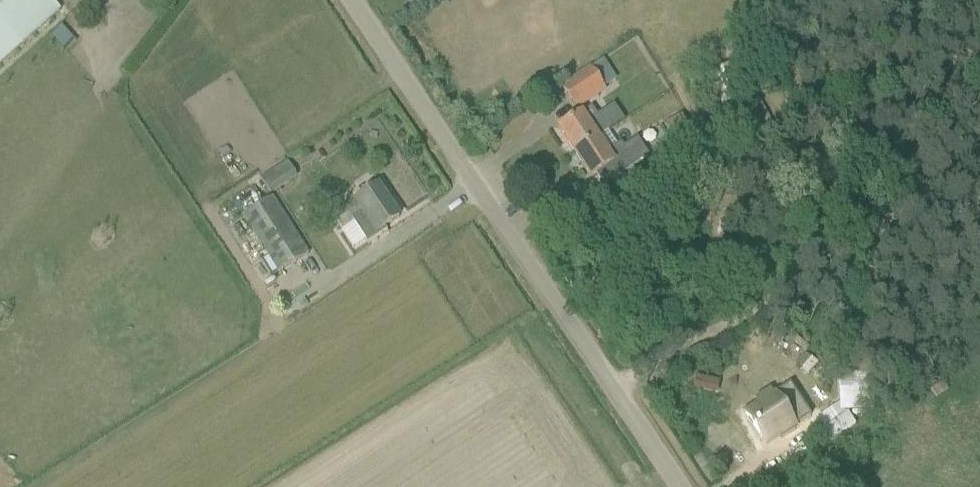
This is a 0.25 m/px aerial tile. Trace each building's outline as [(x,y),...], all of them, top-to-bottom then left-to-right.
[(27,43),(61,12),(50,0),(0,0),(0,67),(27,43)] [(63,48),(73,39),(61,27),(52,35),(63,48)] [(593,70),(563,89),(576,109),(606,89),(610,96),(651,69),(633,43),(593,70)] [(668,92),(656,101),(661,108),(673,100),(668,92)] [(558,129),(574,154),(608,131),(591,107),(575,118),(558,129)] [(682,115),(667,124),(676,140),(691,131),(682,115)] [(608,131),(574,154),(591,178),(601,172),(603,175),(600,177),(606,185),(621,176),(649,157),(637,140),(624,148),(621,144),(618,146),(608,131)] [(289,164),(262,180),(271,194),(298,178),(289,164)] [(354,222),(369,244),(388,231),(386,227),(398,218),(378,187),(361,198),(333,217),(342,230),(354,222)] [(273,199),(243,217),(279,274),(309,256),(273,199)] [(770,388),(756,397),(759,402),(747,410),(768,442),(780,434),(782,436),(796,426),(795,424),(812,413),(790,381),(773,393),(770,388)]
